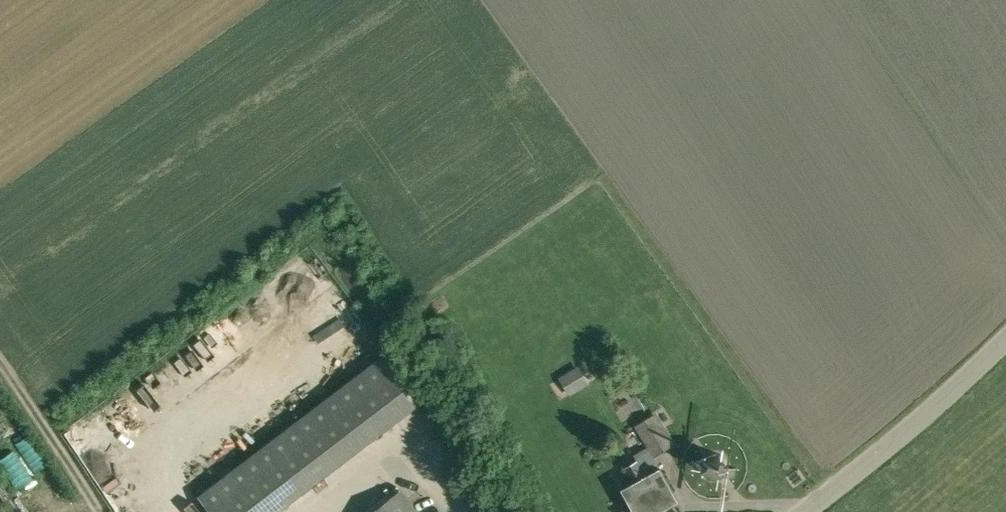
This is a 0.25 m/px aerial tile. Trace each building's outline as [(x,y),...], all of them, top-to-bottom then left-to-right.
[(335,351),(344,366),(354,360),(345,345),(335,351)] [(209,511),(241,511),(413,381),(388,349),(196,496),(209,511)] [(577,370),(559,381),(568,396),(586,385),(577,370)] [(641,431),(651,449),(636,457),(637,459),(623,467),(632,482),(620,489),(630,506),(623,510),(624,511),(657,511),(678,500),(656,455),(675,443),(656,412),(637,424),(641,431)] [(707,478),(714,480),(718,479),(721,478),(724,477),(727,475),(728,473),(729,470),(729,464),(727,459),(726,456),(721,453),(718,451),(713,451),(707,453),(704,454),(702,458),(701,463),(701,467),(702,471),(703,475),(705,476),(707,478)] [(400,488),(370,511),(419,511),(400,488)]
